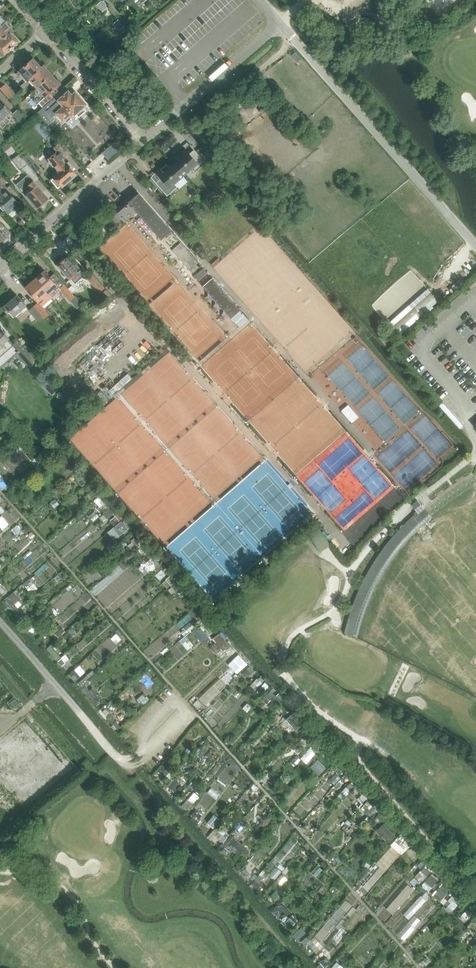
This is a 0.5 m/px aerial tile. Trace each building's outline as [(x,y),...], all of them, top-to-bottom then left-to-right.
[(102,1),(96,5),(102,12),(108,8),(106,5),(107,4),(104,0),(102,2),(102,1)] [(119,20),(113,24),(119,31),(125,26),(119,20)] [(8,25),(5,22),(0,26),(0,42),(13,30),(8,25)] [(13,31),(13,30),(0,42),(0,55),(2,57),(19,42),(11,33),(13,31)] [(27,81),(30,78),(42,68),(34,58),(16,74),(19,77),(21,76),(26,82),(27,81)] [(38,87),(52,75),(44,66),(42,68),(30,78),(38,87)] [(56,88),(60,84),(52,75),(38,87),(35,90),(37,91),(36,100),(43,108),(60,92),(56,88)] [(16,94),(8,86),(6,84),(2,88),(11,98),(16,94)] [(43,108),(37,112),(38,113),(46,122),(48,125),(54,119),(53,117),(57,113),(63,120),(63,119),(70,113),(72,115),(75,113),(79,117),(86,110),(82,106),(86,104),(76,93),(72,96),(69,92),(68,93),(64,88),(60,92),(43,108)] [(8,107),(1,99),(0,101),(0,117),(6,125),(10,121),(6,116),(11,111),(8,107)] [(18,109),(13,114),(24,125),(28,121),(18,109)] [(241,124),(233,116),(220,128),(252,162),(256,158),(232,131),(241,124)] [(119,137),(111,144),(118,151),(126,144),(119,137)] [(50,161),(48,162),(56,171),(57,170),(58,171),(52,176),(53,177),(51,180),(58,188),(60,186),(62,188),(77,175),(72,170),(74,168),(74,166),(69,161),(67,164),(66,164),(58,155),(60,154),(64,160),(71,154),(69,152),(61,143),(55,149),(57,152),(49,159),(50,160),(50,161)] [(109,160),(118,151),(111,144),(102,152),(109,160)] [(177,159),(173,163),(183,176),(192,168),(195,171),(205,162),(197,152),(194,149),(190,153),(185,148),(184,149),(180,152),(175,157),(177,159)] [(206,160),(210,156),(205,151),(201,155),(206,160)] [(19,155),(12,160),(23,172),(24,171),(28,175),(27,177),(18,185),(19,187),(18,187),(24,195),(25,194),(26,195),(28,197),(27,197),(30,202),(31,201),(38,209),(49,199),(37,186),(35,183),(40,179),(19,155)] [(258,162),(254,166),(262,173),(266,169),(258,162)] [(166,164),(156,173),(161,179),(156,183),(167,195),(177,187),(174,184),(183,176),(173,163),(168,167),(166,164)] [(9,214),(10,215),(20,206),(19,205),(5,189),(1,192),(0,191),(0,204),(9,214)] [(106,216),(105,217),(116,229),(124,222),(124,223),(126,221),(132,215),(172,262),(178,257),(192,273),(198,268),(202,265),(181,242),(171,230),(137,191),(130,196),(133,200),(130,202),(127,199),(106,216)] [(1,242),(8,235),(10,234),(8,232),(0,223),(0,241),(1,242)] [(88,271),(84,275),(68,256),(64,260),(63,259),(58,263),(59,265),(58,266),(65,274),(69,279),(75,284),(84,276),(100,293),(104,289),(88,271)] [(50,278),(45,272),(42,274),(42,273),(37,277),(37,278),(35,280),(51,298),(61,290),(70,301),(75,297),(55,274),(50,278)] [(212,278),(203,286),(231,319),(240,310),(212,278)] [(42,306),(51,298),(35,280),(33,282),(33,281),(28,285),(28,286),(26,288),(39,303),(34,307),(45,319),(49,315),(42,306)] [(438,301),(427,288),(386,324),(397,336),(438,301)] [(106,290),(101,295),(106,300),(111,296),(110,296),(106,291),(106,290)] [(23,314),(28,309),(17,296),(3,309),(8,314),(10,312),(14,316),(21,311),(23,314)] [(37,320),(42,317),(34,308),(30,311),(37,320)] [(240,310),(231,319),(239,327),(248,319),(240,310)] [(3,354),(9,361),(19,352),(31,366),(36,362),(25,349),(17,339),(15,338),(11,341),(8,338),(0,328),(0,357),(3,354)] [(331,545),(317,525),(307,532),(320,552),(331,545)] [(14,707),(20,702),(16,698),(11,703),(14,707)] [(379,813),(374,818),(379,823),(384,818),(379,813)] [(214,814),(208,822),(214,827),(220,819),(214,814)] [(431,874),(425,881),(432,887),(438,880),(431,874)] [(301,927),(292,935),(297,940),(306,932),(301,927)]
